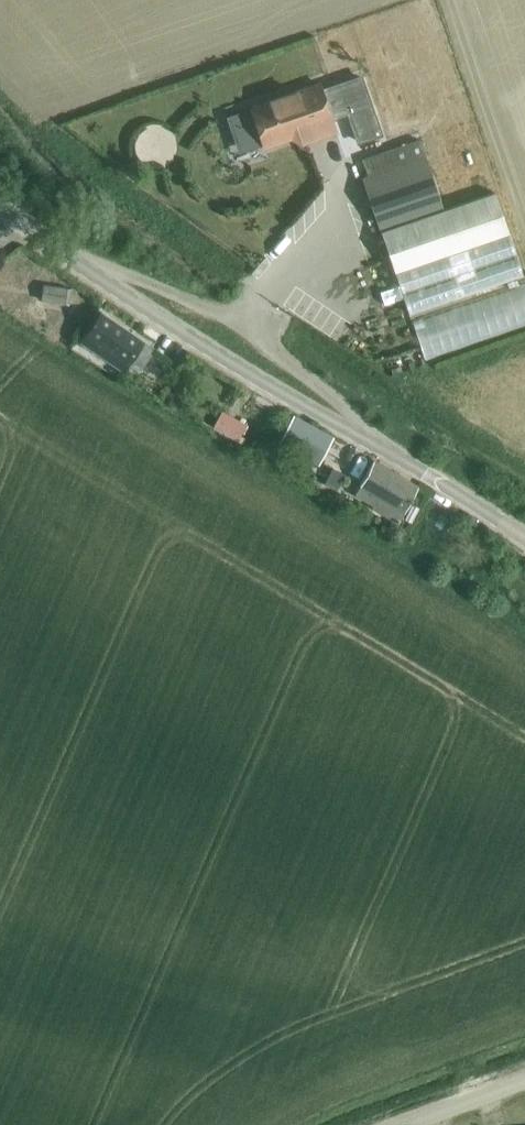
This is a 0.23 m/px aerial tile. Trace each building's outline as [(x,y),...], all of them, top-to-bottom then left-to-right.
[(251,110),(228,118),(240,151),(263,143),(264,147),(309,132),(312,140),(336,132),(319,84),(250,108),(251,110)] [(364,157),(370,176),(362,179),(379,230),(380,230),(409,313),(523,274),(495,193),(444,210),(426,157),(420,138),(364,157)] [(63,304),(66,288),(44,285),(42,301),(63,304)] [(142,340),(98,313),(84,335),(85,336),(80,345),(111,364),(117,356),(139,369),(152,347),(141,341),(142,340)] [(237,440),(245,424),(222,411),(213,426),(237,440)] [(324,450),(332,437),(292,416),(279,439),(297,449),(303,439),(324,450)] [(372,509),(398,523),(417,487),(371,463),(357,489),(378,499),(372,509)]
